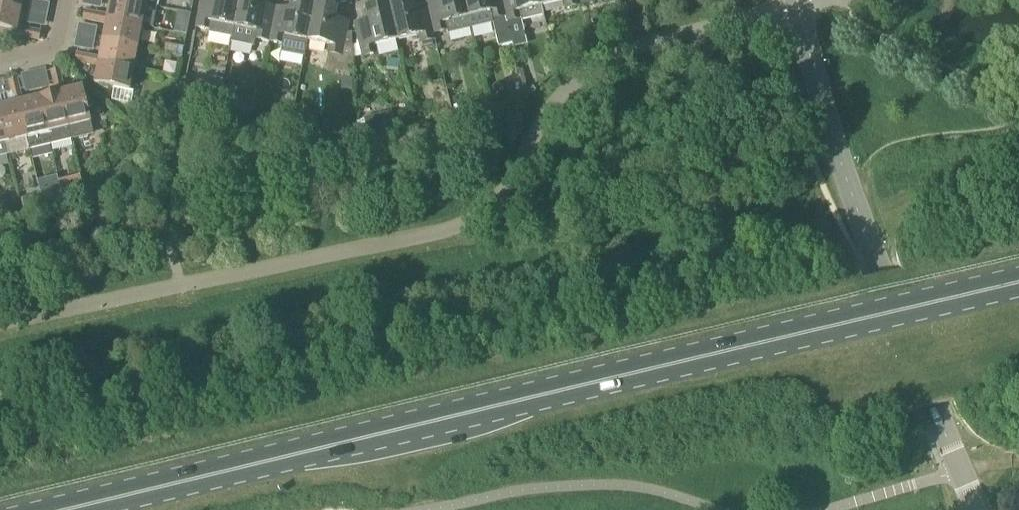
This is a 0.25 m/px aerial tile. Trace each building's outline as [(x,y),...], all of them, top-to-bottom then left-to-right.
[(21,11),(23,0),(0,0),(0,7),(21,11)] [(96,14),(94,23),(106,25),(106,21),(141,27),(151,29),(155,8),(113,0),(110,0),(107,17),(96,14)] [(195,29),(210,31),(209,34),(233,39),(235,28),(233,28),(239,0),(201,0),(195,29)] [(235,28),(256,32),(254,40),(268,43),(275,9),(262,6),(263,0),(239,0),(233,28),(235,28)] [(268,43),(282,45),(280,53),(303,58),(306,42),(314,4),(294,0),(291,0),(289,11),(275,9),(268,43)] [(387,4),(396,42),(418,37),(420,44),(434,41),(426,7),(425,1),(426,7),(413,10),(410,0),(403,0),(387,4)] [(425,1),(426,7),(434,41),(433,35),(447,32),(448,36),(470,30),(463,0),(429,0),(425,1)] [(470,30),(494,24),(493,21),(505,18),(506,24),(507,24),(501,0),(463,0),(470,30)] [(507,24),(522,20),(523,22),(545,17),(543,7),(541,7),(539,0),(501,0),(507,24)] [(541,7),(543,7),(563,2),(565,10),(579,7),(577,0),(539,0),(541,7)] [(314,4),(306,42),(329,46),(327,54),(341,57),(348,23),(334,20),(337,8),(314,4)] [(396,42),(387,4),(365,9),(367,21),(354,24),(362,58),(376,55),(380,58),(399,53),(396,42)] [(42,6),(40,25),(55,26),(57,7),(42,6)] [(0,7),(0,30),(17,34),(16,37),(39,41),(41,33),(17,28),(21,11),(0,7)] [(94,23),(96,14),(84,12),(83,16),(83,20),(94,23)] [(106,21),(106,25),(102,42),(137,49),(141,27),(106,21)] [(187,36),(189,25),(176,23),(173,33),(187,36)] [(530,39),(551,39),(552,24),(531,23),(530,39)] [(102,42),(99,59),(98,63),(133,70),(137,49),(102,42)] [(86,65),(87,57),(76,54),(75,59),(75,63),(86,65)] [(98,63),(99,59),(87,57),(86,65),(97,67),(94,85),(114,89),(112,102),(132,106),(135,93),(129,92),(133,70),(98,63)] [(519,82),(515,68),(509,70),(512,83),(519,82)] [(50,72),(53,83),(61,81),(59,70),(54,71),(50,72)] [(344,79),(341,79),(341,87),(344,91),(352,91),(352,80),(349,80),(344,79)] [(8,82),(11,93),(19,91),(17,80),(13,81),(8,82)] [(39,99),(50,146),(71,141),(60,94),(64,93),(61,81),(53,83),(56,95),(39,99)] [(82,88),(64,93),(60,94),(71,141),(93,136),(90,123),(82,88)] [(11,93),(0,96),(0,121),(8,155),(29,150),(26,137),(18,104),(22,103),(19,91),(11,93)] [(219,107),(219,106),(220,97),(221,94),(208,92),(206,102),(206,104),(219,107)] [(453,114),(465,112),(461,96),(449,99),(453,114)] [(252,121),(254,114),(256,101),(241,98),(239,111),(238,118),(252,121)] [(478,111),(488,108),(486,98),(476,100),(478,111)] [(31,151),(50,146),(39,99),(22,103),(18,104),(26,137),(29,150),(31,150),(31,151)] [(271,107),(269,118),(269,120),(279,122),(279,120),(282,109),(278,109),(271,107)] [(391,113),(363,119),(367,134),(395,127),(391,113)] [(9,212),(5,195),(0,196),(0,215),(9,212)]
